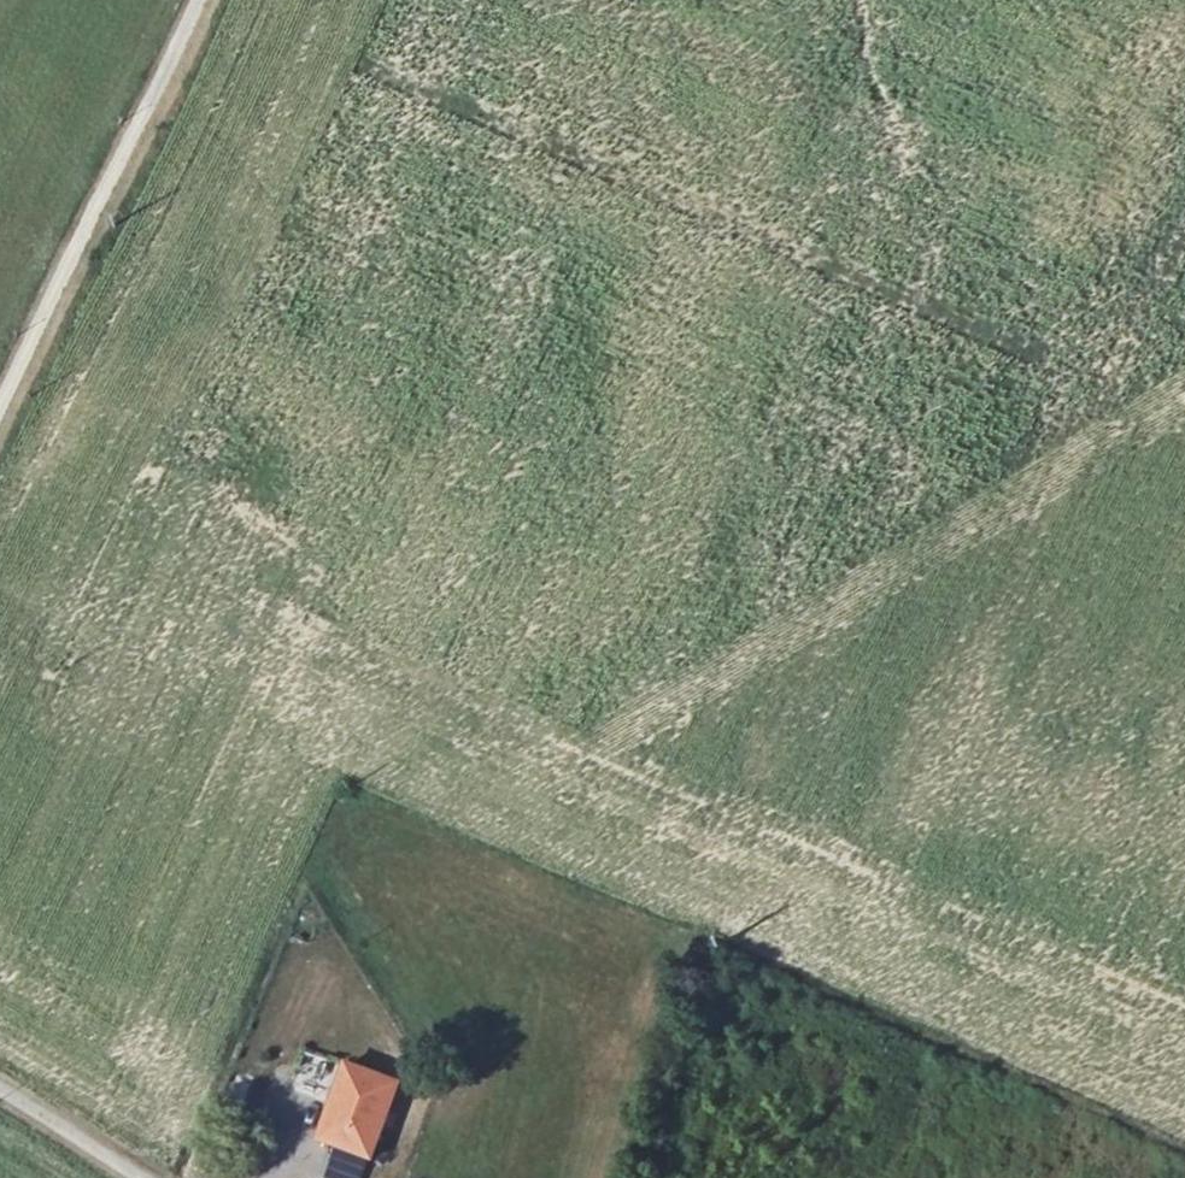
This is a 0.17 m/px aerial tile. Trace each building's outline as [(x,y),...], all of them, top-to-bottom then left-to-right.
[(346,1067),(319,1141),(371,1159),(397,1086),(346,1067)]
